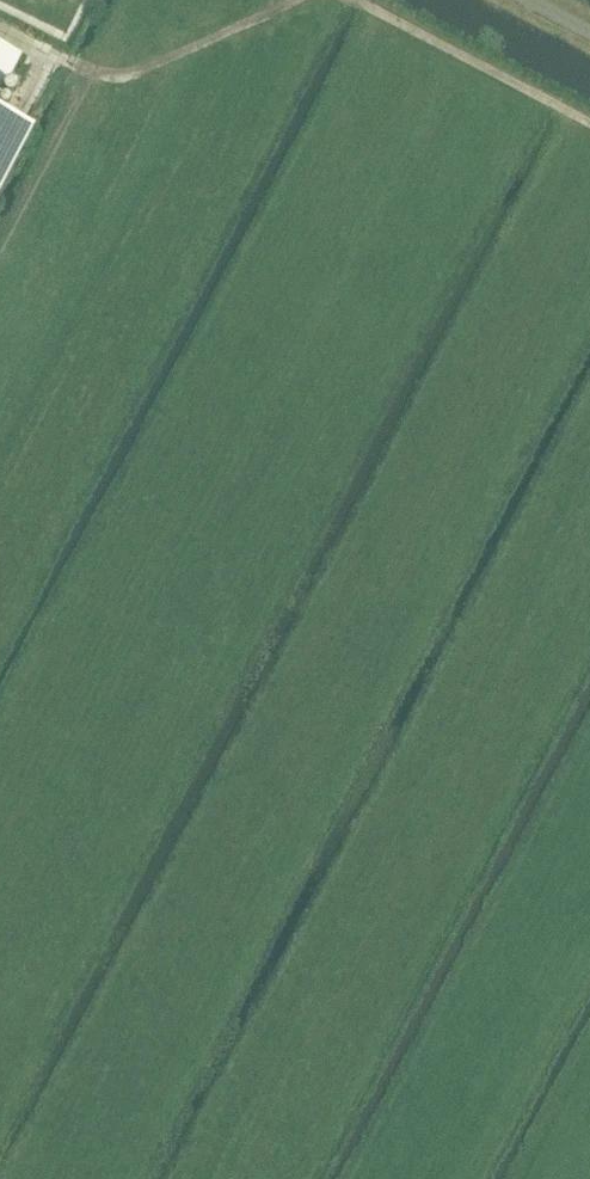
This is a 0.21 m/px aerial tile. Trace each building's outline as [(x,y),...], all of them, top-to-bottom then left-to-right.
[(21,58),(0,47),(0,98),(21,58)] [(29,127),(0,112),(0,183),(29,127)]
